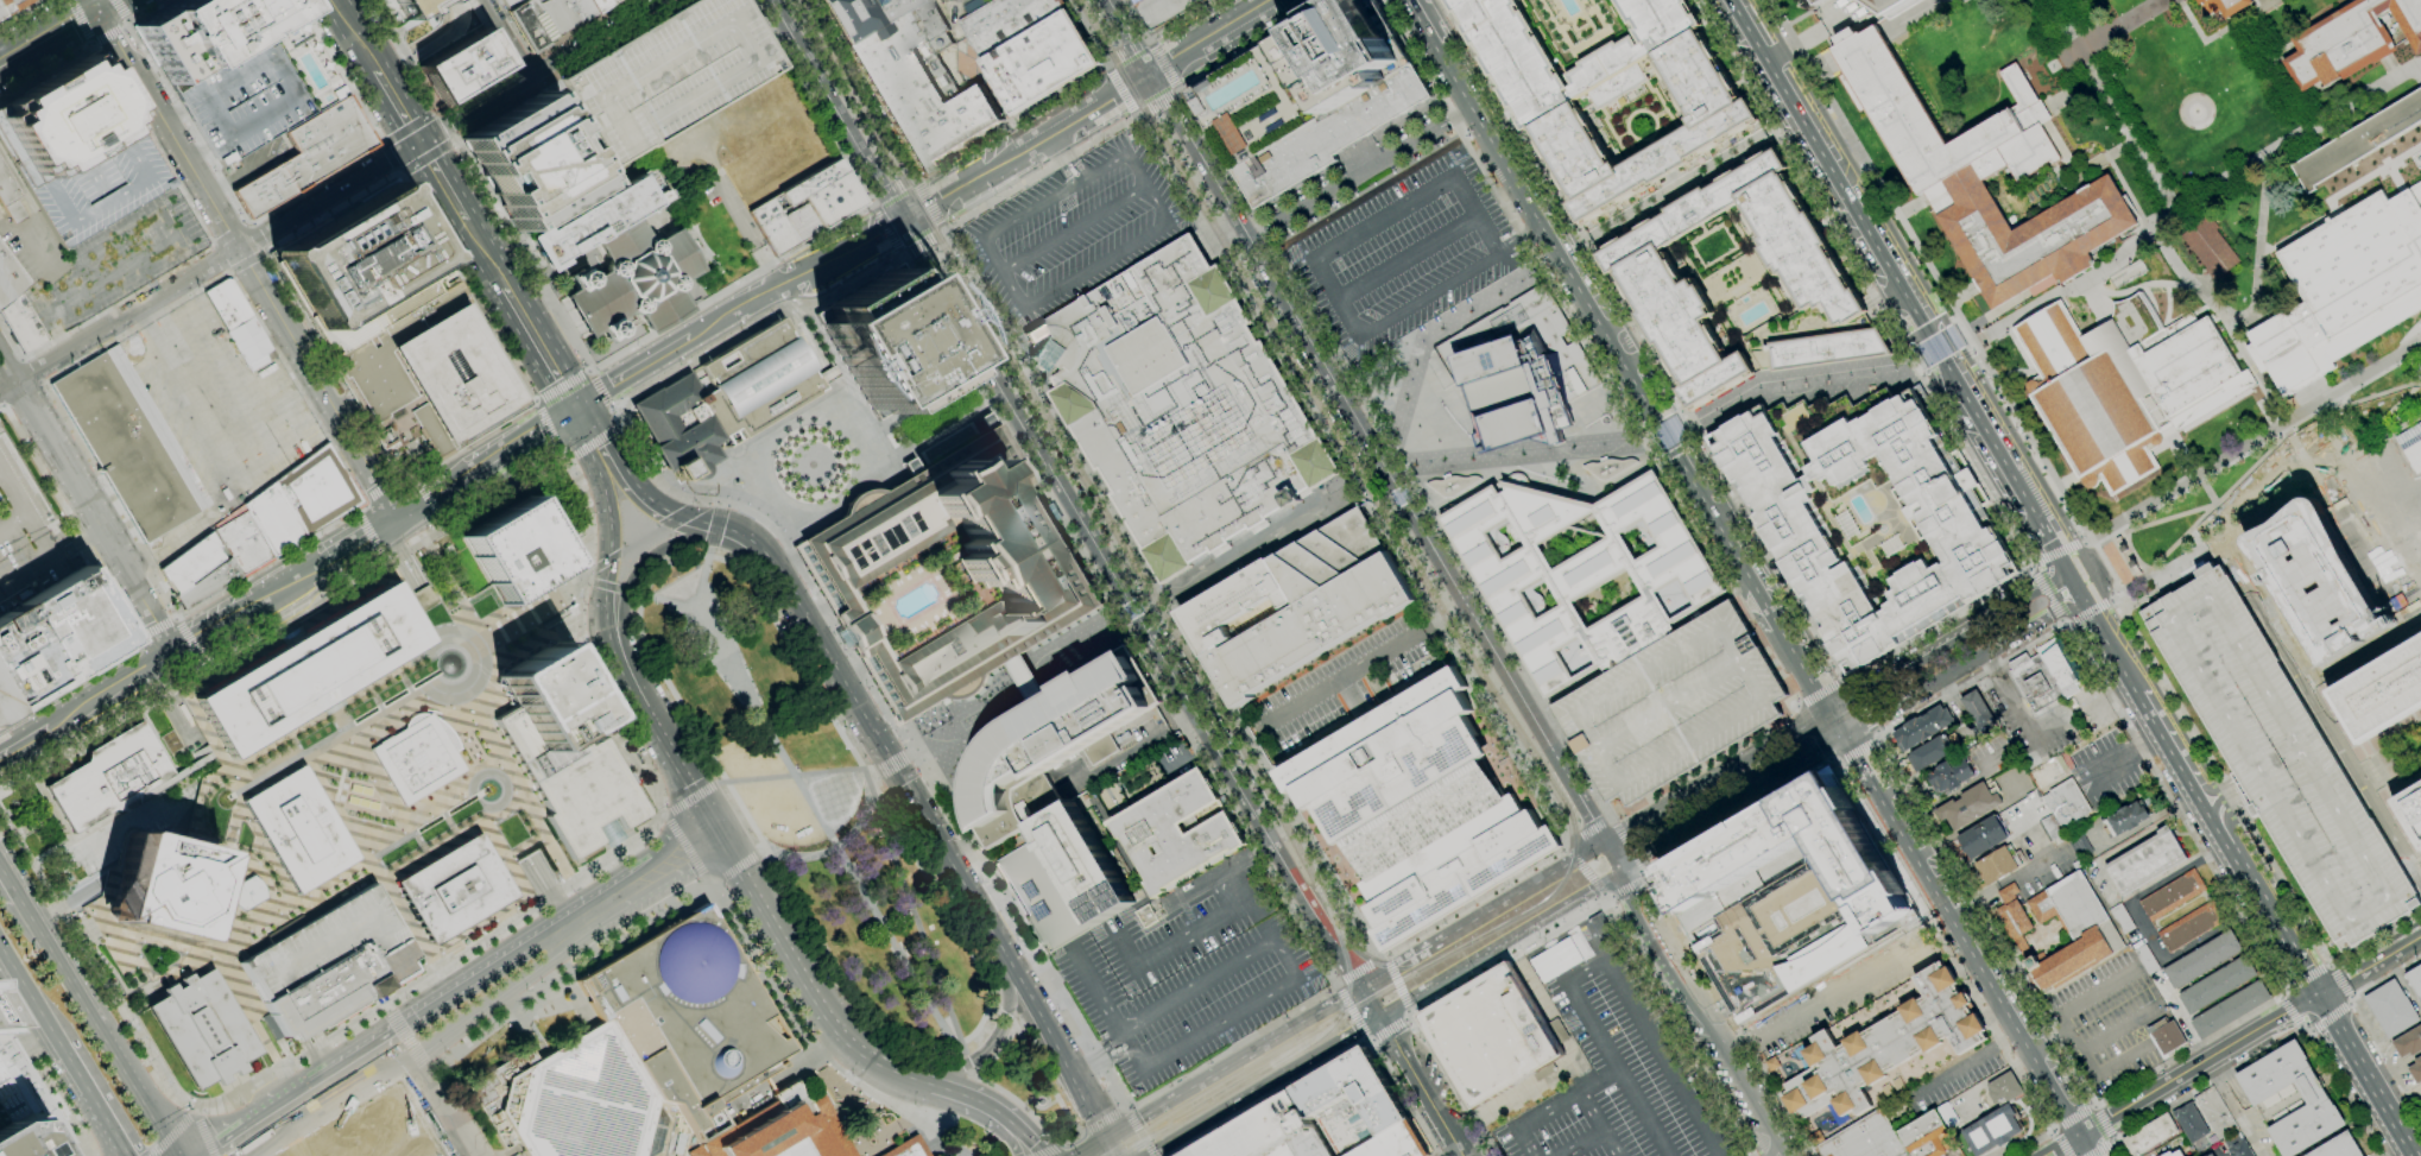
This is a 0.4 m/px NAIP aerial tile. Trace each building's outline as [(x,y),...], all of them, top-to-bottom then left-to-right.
[(6,18),(0,8),(0,0),(37,0),(6,18)] [(298,13),(291,0),(176,0),(164,7),(137,23),(173,88),(222,171),(284,133),(347,95),(298,13)] [(407,20),(396,0),(442,0),(428,8),(430,12),(422,15),(419,13),(407,20)] [(507,12),(500,0),(526,0),(523,2),(507,12)] [(523,2),(526,0),(534,0),(556,37),(555,38),(548,42),(546,43),(523,2)] [(556,37),(534,0),(573,0),(584,20),(556,37)] [(561,80),(692,0),(746,0),(785,67),(706,114),(650,149),(649,146),(613,168),(569,94),(561,80)] [(584,20),(573,0),(589,0),(596,13),(584,20)] [(596,13),(589,0),(608,0),(611,5),(600,11),(596,13)] [(843,44),(817,0),(916,0),(843,44)] [(843,44),(916,0),(932,0),(950,30),(947,32),(954,45),(937,55),(962,96),(982,84),(1005,121),(917,173),(841,45),(843,44)] [(959,20),(993,0),(1064,0),(1069,8),(982,59),(959,20)] [(1151,33),(1131,0),(1207,0),(1151,33)] [(1257,210),(1340,160),(1336,156),(1355,145),(1435,97),(1376,0),(1339,0),(1213,76),(1215,81),(1189,96),(1257,210)] [(1454,13),(1446,0),(1519,0),(1522,5),(1518,6),(1522,11),(1524,10),(1537,31),(1534,32),(1536,37),(1540,34),(1559,68),(1555,69),(1559,75),(1562,72),(1570,87),(1572,88),(1566,91),(1573,102),(1531,127),(1524,132),(1517,120),(1521,118),(1513,106),(1510,108),(1498,88),(1502,87),(1494,75),(1492,77),(1479,57),(1483,55),(1477,44),(1473,45),(1461,25),(1464,23),(1458,12),(1454,13)] [(1630,25),(1615,0),(1689,0),(1690,2),(1687,5),(1693,15),(1696,13),(1703,25),(1698,29),(1655,53),(1648,43),(1643,46),(1642,44),(1633,30),(1637,27),(1633,23),(1630,25)] [(1889,21),(1858,0),(1868,0),(1890,15),(1916,0),(1925,0),(1889,21)] [(1890,15),(1868,0),(1916,0),(1890,15)] [(2201,5),(2198,0),(2251,0),(2252,2),(2226,19),(2220,11),(2215,14),(2213,12),(2207,15),(2200,6),(2201,5)] [(2292,39),(2357,0),(2420,0),(2420,53),(2417,56),(2390,11),(2388,12),(2391,19),(2385,23),(2382,17),(2378,18),(2394,43),(2392,43),(2395,46),(2394,48),(2396,51),(2373,64),(2372,62),(2343,80),(2341,78),(2326,88),(2321,81),(2301,93),(2282,61),(2299,51),(2292,39)] [(507,12),(523,2),(546,43),(548,45),(532,53),(530,50),(519,32),(507,12)] [(1069,8),(1104,65),(1016,116),(982,59),(1069,8)] [(1938,215),(1923,191),(1920,195),(1867,107),(1863,110),(1842,76),(1847,72),(1837,55),(1833,48),(1839,44),(1834,38),(1853,26),(1857,33),(1860,31),(1861,33),(1876,25),(1879,31),(1948,146),(2010,108),(2010,109),(2018,105),(1999,72),(2016,63),(2038,101),(2041,100),(2044,108),(2052,119),(2041,126),(2061,159),(2054,164),(2052,160),(2046,164),(2018,184),(2008,166),(1983,181),(1972,164),(1942,182),(1955,204),(1938,215)] [(418,67),(423,64),(448,49),(486,27),(508,65),(442,106),(418,67)] [(1531,127),(1573,102),(1574,101),(1651,55),(1656,63),(1660,61),(1655,53),(1698,29),(1739,100),(1738,100),(1739,101),(1746,97),(1759,118),(1688,160),(1690,163),(1673,173),(1651,187),(1649,183),(1579,225),(1567,204),(1574,200),(1573,198),(1572,197),(1570,198),(1566,191),(1555,173),(1547,159),(1536,141),(1531,134),(1535,133),(1531,127)] [(1642,44),(1643,46),(1648,43),(1655,53),(1660,61),(1656,63),(1651,55),(1574,101),(1573,102),(1566,91),(1572,88),(1570,87),(1573,84),(1567,75),(1581,67),(1579,63),(1617,40),(1618,44),(1632,36),(1638,45),(1642,44)] [(39,209),(0,145),(0,107),(4,105),(12,100),(80,59),(88,55),(95,50),(100,58),(105,67),(109,75),(129,108),(134,115),(139,124),(171,177),(175,183),(166,189),(64,251),(39,209)] [(2290,166),(2420,88),(2420,122),(2314,187),(2315,190),(2308,195),(2290,166)] [(461,139),(463,138),(467,135),(531,97),(536,94),(539,91),(542,90),(549,103),(550,105),(556,115),(564,130),(574,145),(583,159),(590,172),(594,178),(598,184),(595,185),(592,188),(523,229),(519,232),(517,233),(510,220),(502,208),(494,194),(485,177),(475,163),(468,151),(461,139)] [(550,105),(560,100),(569,94),(613,168),(594,178),(590,172),(583,159),(574,145),(564,130),(556,115),(550,105)] [(249,220),(233,191),(296,153),(284,133),(347,95),(378,145),(296,195),(295,192),(249,220)] [(1597,252),(1622,236),(1623,239),(1637,230),(1636,228),(1654,219),(1655,220),(1668,213),(1665,209),(1686,197),(1703,187),(1706,190),(1776,147),(1789,169),(1782,172),(1806,213),(1809,210),(1829,244),(1826,246),(1852,289),(1854,288),(1863,302),(1869,312),(1865,315),(1872,328),(1878,328),(1895,355),(1774,373),(1774,372),(1774,369),(1772,369),(1762,371),(1751,353),(1756,352),(1750,342),(1746,345),(1743,339),(1780,316),(1783,322),(1803,309),(1801,304),(1799,305),(1795,298),(1784,280),(1781,276),(1781,273),(1780,274),(1776,277),(1772,270),(1759,248),(1756,242),(1758,240),(1759,240),(1758,239),(1759,238),(1745,215),(1742,208),(1743,207),(1742,203),(1702,227),(1663,249),(1682,283),(1690,278),(1695,285),(1699,284),(1712,307),(1709,309),(1713,316),(1705,321),(1727,359),(1743,350),(1755,371),(1753,372),(1755,374),(1690,412),(1689,410),(1676,390),(1683,386),(1682,385),(1682,383),(1680,384),(1675,377),(1665,359),(1657,346),(1637,312),(1630,299),(1619,283),(1616,276),(1611,278),(1597,252)] [(4,207),(0,201),(0,156),(24,196),(17,200),(27,216),(14,225),(4,207)] [(803,197),(788,207),(780,194),(839,158),(847,171),(803,197)] [(1983,181),(2012,232),(2067,200),(2077,194),(2077,192),(2090,185),(2091,185),(2109,175),(2138,225),(2087,254),(2093,264),(2091,265),(2092,266),(2062,284),(2060,283),(2059,284),(2053,274),(1992,311),(1981,292),(1980,292),(1972,279),(1973,279),(1936,216),(1938,215),(1955,204),(1942,182),(1972,164),(1983,181)] [(526,238),(543,227),(545,232),(593,203),(640,175),(652,168),(665,189),(656,195),(660,202),(657,204),(647,210),(650,213),(646,214),(645,211),(636,217),(603,236),(594,242),(590,245),(589,242),(569,254),(563,259),(565,263),(548,273),(544,267),(535,253),(526,238)] [(847,171),(866,203),(822,229),(805,202),(803,197),(847,171)] [(2389,201),(2420,181),(2420,311),(2333,364),(2335,367),(2301,387),(2284,397),(2268,369),(2262,373),(2246,347),(2252,343),(2246,334),(2264,323),(2286,310),(2287,314),(2306,302),(2276,253),(2327,222),(2325,220),(2330,217),(2331,220),(2382,190),(2389,201)] [(274,255),(276,252),(392,182),(397,183),(400,189),(399,194),(432,249),(437,246),(453,274),(444,279),(449,288),(441,292),(381,327),(377,330),(371,334),(365,337),(331,358),(328,360),(327,358),(336,352),(331,343),(324,348),(297,301),(302,298),(282,264),(278,263),(274,255)] [(788,207),(780,211),(783,216),(799,244),(775,258),(748,213),(780,194),(788,207)] [(783,216),(805,202),(822,229),(799,244),(783,216)] [(2214,282),(2199,263),(2201,261),(2181,236),(2208,214),(2219,227),(2215,229),(2240,261),(2214,282)] [(603,271),(603,270),(603,269),(603,267),(603,266),(605,265),(605,264),(606,263),(605,261),(594,242),(603,236),(636,217),(647,238),(649,238),(650,238),(651,238),(652,238),(653,239),(655,239),(655,240),(656,240),(675,228),(678,233),(683,242),(691,255),(697,265),(701,270),(681,282),(681,283),(682,284),(682,285),(681,286),(681,288),(681,289),(679,290),(689,307),(691,310),(649,335),(647,331),(640,322),(639,320),(638,317),(637,316),(636,316),(634,316),(633,316),(632,315),(631,315),(630,314),(618,321),(625,334),(607,345),(603,340),(599,331),(588,339),(586,334),(576,317),(564,298),(563,296),(574,290),(565,277),(583,266),(592,279),(603,271)] [(1024,334),(1082,299),(1088,296),(1193,233),(1205,253),(1213,267),(1219,264),(1240,301),(1239,302),(1253,323),(1250,326),(1259,342),(1263,340),(1320,436),(1321,436),(1344,473),(1311,492),(1313,493),(1302,499),(1304,501),(1301,504),(1300,503),(1292,507),(1294,507),(1289,511),(1287,506),(1268,518),(1269,520),(1268,522),(1270,525),(1254,535),(1252,531),(1251,531),(1249,529),(1228,541),(1231,544),(1230,544),(1232,549),(1215,557),(1213,554),(1212,555),(1210,551),(1191,563),(1194,567),(1162,586),(1140,549),(1142,549),(1110,494),(1112,492),(1100,470),(1096,473),(1070,429),(1069,430),(1048,393),(1056,389),(1050,378),(1066,368),(1066,367),(1063,369),(1058,366),(1053,374),(1045,368),(1042,372),(1035,366),(1037,362),(1030,358),(1035,349),(1031,347),(1037,340),(1030,343),(1024,334)] [(21,293),(0,310),(0,240),(33,283),(21,293)] [(815,315),(826,308),(891,269),(902,263),(908,272),(959,360),(965,368),(954,375),(889,415),(878,421),(872,411),(852,378),(821,324),(815,315)] [(227,331),(204,292),(230,277),(253,316),(252,316),(227,331)] [(328,360),(331,358),(365,337),(371,334),(377,330),(381,327),(441,292),(449,288),(461,280),(535,405),(473,442),(474,444),(466,448),(464,446),(415,475),(398,448),(390,453),(387,448),(383,451),(328,360)] [(1433,347),(1454,383),(1456,381),(1462,390),(1464,393),(1460,396),(1467,404),(1475,432),(1472,434),(1477,449),(1485,447),(1487,454),(1496,451),(1531,440),(1555,446),(1563,442),(1560,430),(1573,425),(1567,404),(1580,396),(1588,391),(1601,383),(1578,342),(1579,341),(1544,283),(1510,304),(1510,305),(1504,309),(1503,308),(1491,316),(1488,312),(1462,329),(1464,331),(1450,340),(1449,336),(1433,347)] [(24,353),(0,313),(0,310),(21,293),(48,339),(24,353)] [(2027,389),(2027,387),(2027,386),(2027,385),(2028,384),(2028,383),(2029,383),(2029,381),(2030,381),(2031,380),(2033,380),(2034,380),(2035,380),(2036,381),(2037,381),(2037,383),(2038,384),(2043,380),(2012,329),(2059,301),(2081,337),(2112,320),(2130,348),(2163,328),(2164,329),(2192,312),(2198,322),(2207,316),(2242,373),(2248,369),(2257,385),(2251,389),(2252,392),(2186,432),(2183,429),(2176,432),(2175,431),(2163,440),(2163,441),(2163,442),(2162,442),(2162,443),(2162,444),(2161,444),(2161,446),(2160,446),(2158,446),(2158,447),(2157,447),(2156,447),(2155,447),(2155,446),(2154,446),(2153,446),(2153,444),(2151,443),(2145,447),(2158,468),(2113,495),(2100,474),(2097,476),(2098,479),(2098,480),(2098,481),(2098,482),(2098,484),(2098,485),(2097,486),(2096,487),(2094,487),(2093,488),(2092,488),(2091,488),(2090,488),(2088,488),(2087,488),(2086,487),(2085,487),(2027,389)] [(227,331),(251,371),(268,359),(265,352),(271,348),(252,316),(227,331)] [(630,404),(659,387),(660,389),(690,371),(703,394),(713,389),(710,385),(712,384),(708,378),(707,379),(699,366),(780,317),(789,330),(788,331),(791,337),(792,336),(813,369),(810,372),(814,378),(816,377),(824,390),(741,438),(737,429),(728,434),(721,437),(722,440),(721,441),(714,446),(721,459),(715,462),(708,466),(709,466),(709,467),(709,468),(709,469),(709,470),(709,472),(709,473),(708,474),(708,475),(707,475),(707,476),(706,478),(704,478),(704,479),(703,479),(702,479),(701,479),(700,479),(699,479),(697,479),(696,479),(695,478),(694,478),(694,476),(693,476),(693,475),(691,475),(684,479),(678,484),(671,470),(666,473),(658,459),(651,448),(655,446),(630,404)] [(145,544),(50,384),(118,343),(213,504),(145,544)] [(1707,437),(1715,432),(1717,434),(1725,429),(1725,427),(1745,415),(1745,416),(1755,411),(1753,410),(1763,405),(1768,412),(1784,403),(1788,410),(1804,400),(1809,409),(1827,398),(1831,405),(1846,394),(1853,408),(1870,398),(1886,387),(1894,399),(1895,400),(1903,394),(1904,394),(1903,393),(1913,389),(1916,394),(1919,398),(1916,399),(1922,409),(1923,409),(1930,421),(1949,453),(1958,448),(1970,468),(1979,484),(1990,504),(1977,512),(1976,512),(1986,530),(1991,528),(1993,526),(2002,541),(2015,563),(2021,571),(2011,577),(2003,582),(2003,583),(1983,595),(1981,594),(1976,598),(1976,596),(1967,601),(1968,604),(1891,649),(1891,648),(1885,651),(1886,653),(1866,665),(1865,664),(1856,669),(1857,670),(1847,676),(1837,656),(1829,645),(1821,630),(1793,582),(1781,562),(1774,550),(1762,530),(1753,516),(1726,468),(1713,447),(1707,437)] [(794,547),(802,542),(801,541),(842,516),(842,514),(843,512),(843,511),(843,510),(845,508),(845,506),(846,505),(847,504),(847,503),(848,501),(849,500),(851,499),(852,498),(853,497),(854,495),(855,494),(856,493),(858,493),(860,492),(861,492),(862,491),(864,491),(866,491),(867,489),(868,489),(871,489),(872,489),(873,489),(876,489),(877,489),(878,491),(880,491),(881,491),(883,492),(909,476),(902,463),(912,456),(919,469),(986,430),(979,418),(990,411),(997,424),(997,423),(1047,506),(1053,503),(1062,518),(1056,522),(1106,606),(1023,655),(1006,665),(991,675),(991,676),(991,677),(990,680),(990,681),(988,682),(988,683),(987,684),(986,687),(986,688),(985,689),(984,690),(982,691),(981,693),(980,694),(979,694),(978,695),(976,696),(975,697),(974,697),(972,699),(971,699),(969,700),(968,700),(966,700),(965,700),(963,700),(961,700),(960,700),(959,700),(956,700),(955,700),(954,700),(952,699),(950,699),(909,724),(909,722),(900,727),(860,659),(854,649),(854,648),(853,649),(849,650),(848,651),(846,648),(843,644),(842,640),(840,637),(837,632),(835,630),(836,628),(839,627),(840,626),(840,625),(834,614),(794,547)] [(274,481),(328,442),(364,503),(308,536),(274,481)] [(1619,460),(1619,461),(1620,461),(1622,461),(1623,461),(1624,461),(1625,461),(1626,460),(1627,460),(1629,459),(1630,459),(1631,459),(1632,459),(1633,459),(1635,460),(1636,460),(1637,461),(1638,461),(1638,462),(1610,480),(1608,480),(1607,480),(1606,480),(1605,481),(1604,481),(1603,480),(1601,480),(1600,480),(1599,480),(1599,479),(1598,479),(1582,467),(1582,466),(1584,466),(1585,466),(1585,465),(1586,465),(1587,465),(1588,463),(1589,463),(1591,463),(1592,463),(1593,463),(1594,463),(1595,463),(1597,463),(1598,463),(1599,463),(1600,463),(1599,460),(1600,459),(1605,457),(1605,456),(1606,456),(1607,460),(1608,460),(1610,460),(1611,460),(1612,459),(1613,459),(1614,460),(1616,460),(1617,460),(1618,460),(1619,460)] [(1606,675),(1601,667),(1547,699),(1440,518),(1510,476),(1511,475),(1512,474),(1513,474),(1515,474),(1516,474),(1516,473),(1517,473),(1518,473),(1519,473),(1519,474),(1521,474),(1522,474),(1523,475),(1524,475),(1524,476),(1525,476),(1525,478),(1526,479),(1526,480),(1528,481),(1528,482),(1528,484),(1528,485),(1528,486),(1528,487),(1598,505),(1655,469),(1727,592),(1671,624),(1676,632),(1606,675)] [(1464,478),(1465,478),(1466,478),(1467,478),(1468,478),(1469,478),(1471,478),(1472,476),(1473,476),(1474,476),(1475,476),(1477,476),(1478,476),(1479,478),(1480,478),(1481,479),(1483,479),(1453,497),(1452,497),(1452,498),(1450,498),(1449,498),(1448,498),(1447,498),(1446,498),(1445,498),(1445,497),(1443,497),(1442,497),(1426,484),(1427,484),(1427,482),(1428,482),(1429,482),(1430,481),(1431,481),(1433,481),(1434,481),(1434,480),(1435,480),(1436,480),(1437,480),(1439,480),(1440,481),(1441,481),(1442,481),(1443,481),(1443,480),(1445,480),(1442,476),(1449,473),(1452,476),(1453,476),(1454,476),(1455,476),(1456,476),(1458,476),(1459,476),(1460,476),(1461,476),(1462,478),(1464,478)] [(308,536),(274,556),(246,511),(242,505),(274,481),(308,536)] [(504,606),(463,537),(532,497),(564,551),(573,566),(563,571),(556,575),(504,606)] [(2320,665),(2359,643),(2356,636),(2362,632),(2366,640),(2396,623),(2391,614),(2382,620),(2346,560),(2319,505),(2315,500),(2311,498),(2305,498),(2299,501),(2271,524),(2249,533),(2244,538),(2244,543),(2245,548),(2264,570),(2320,665)] [(1206,657),(1224,646),(1225,649),(1298,605),(1296,601),(1272,560),(1281,555),(1301,543),(1321,531),(1360,507),(1388,552),(1416,600),(1385,619),(1384,615),(1252,695),(1254,699),(1237,708),(1206,657)] [(274,556),(241,576),(229,557),(222,544),(214,530),(246,511),(274,556)] [(176,595),(160,569),(210,532),(217,547),(222,544),(229,557),(176,595)] [(229,557),(241,576),(184,611),(176,595),(229,557)] [(1178,613),(1270,558),(1271,561),(1271,560),(1272,560),(1296,601),(1283,609),(1275,596),(1270,599),(1226,626),(1228,628),(1234,639),(1222,645),(1224,646),(1206,657),(1205,658),(1178,613)] [(2343,954),(2259,815),(2255,817),(2248,807),(2252,803),(2243,787),(2236,775),(2139,612),(2173,592),(2174,593),(2200,579),(2196,571),(2212,562),(2215,568),(2220,566),(2243,604),(2420,904),(2372,934),(2373,935),(2343,954)] [(65,681),(0,721),(0,617),(20,605),(59,581),(77,570),(87,566),(132,642),(65,681)] [(194,700),(392,581),(429,642),(340,696),(341,699),(340,700),(340,702),(339,703),(339,705),(339,706),(337,706),(337,707),(336,707),(336,708),(335,708),(335,709),(334,709),(333,709),(331,709),(331,710),(330,710),(329,710),(329,708),(327,709),(325,708),(324,708),(323,706),(230,760),(194,700)] [(1676,632),(1732,600),(1734,605),(1742,617),(1788,695),(1775,703),(1782,715),(1707,760),(1627,807),(1622,795),(1608,803),(1591,775),(1551,707),(1606,675),(1676,632)] [(2327,691),(2420,635),(2420,708),(2359,745),(2327,691)] [(2038,653),(2035,649),(2056,637),(2057,639),(2060,638),(2075,664),(2079,663),(2082,669),(2079,671),(2084,677),(2081,680),(2082,682),(2077,687),(2079,691),(2066,700),(2063,696),(2038,653)] [(494,720),(516,707),(498,677),(517,665),(556,643),(601,719),(599,720),(607,735),(603,738),(650,815),(624,830),(614,815),(612,817),(625,839),(608,848),(596,827),(593,828),(602,844),(571,861),(557,835),(545,816),(549,814),(494,720)] [(1001,722),(1013,713),(1029,703),(1045,693),(1123,648),(1127,644),(1162,702),(1156,707),(1157,709),(1111,737),(1119,751),(1093,766),(1083,752),(1045,776),(1063,806),(1026,828),(988,851),(973,825),(972,826),(971,819),(968,811),(968,804),(967,797),(967,790),(968,783),(969,777),(971,770),(973,763),(975,757),(979,750),(982,744),(986,738),(991,732),(995,727),(1001,722)] [(2063,696),(2034,713),(2009,671),(2011,670),(2008,664),(2025,653),(2029,659),(2038,653),(2063,696)] [(1023,655),(1038,680),(1045,693),(1029,703),(1022,689),(1006,665),(1023,655)] [(1276,772),(1454,667),(1467,688),(1461,691),(1473,712),(1466,715),(1490,754),(1481,759),(1483,760),(1505,797),(1512,794),(1524,813),(1530,809),(1542,829),(1549,825),(1561,847),(1383,954),(1370,931),(1377,928),(1365,908),(1371,904),(1359,885),(1367,880),(1345,842),(1344,841),(1336,846),(1313,807),(1307,810),(1295,790),(1289,795),(1276,772)] [(1984,738),(1960,699),(1977,689),(1997,724),(1986,729),(1989,734),(1984,738)] [(1902,753),(1897,744),(1898,743),(1892,733),(1904,726),(1903,725),(1916,718),(1917,719),(1922,715),(1923,716),(1927,714),(1927,713),(1941,705),(1943,709),(1947,708),(1955,722),(1902,753)] [(404,807),(369,750),(431,713),(466,770),(404,807)] [(74,834),(44,787),(86,762),(88,754),(87,752),(141,720),(173,775),(139,795),(137,804),(122,814),(121,811),(114,810),(74,834)] [(1915,773),(1905,757),(1909,754),(1941,735),(1941,737),(1945,734),(1955,750),(1920,771),(1919,771),(1915,773)] [(2029,772),(2059,754),(2068,771),(2038,789),(2029,772)] [(1936,794),(1927,778),(1926,776),(1936,770),(1935,767),(1947,760),(1949,763),(1953,760),(1954,764),(1965,758),(1976,775),(1961,783),(1962,785),(1960,787),(1960,789),(1953,792),(1953,791),(1951,792),(1948,789),(1941,792),(1940,791),(1936,794)] [(297,896),(241,801),(303,764),(359,859),(297,896)] [(1156,898),(1146,883),(1149,882),(1124,838),(1120,840),(1113,827),(1111,827),(1108,823),(1202,767),(1222,801),(1183,825),(1189,835),(1228,811),(1249,846),(1245,848),(1244,846),(1235,851),(1233,848),(1164,889),(1167,892),(1156,898)] [(1652,880),(1739,1024),(1917,916),(1831,772),(1652,880)] [(2041,796),(2072,778),(2092,811),(2088,814),(2090,816),(2067,830),(2063,826),(2060,827),(2052,814),(2041,796)] [(1954,832),(1947,819),(1941,821),(1935,810),(1953,800),(1955,802),(1961,798),(1960,796),(1984,782),(1989,790),(1997,785),(2000,792),(1998,794),(2003,802),(1954,832)] [(2391,801),(2420,783),(2420,850),(2391,801)] [(2113,838),(2111,833),(2106,835),(2103,829),(2107,827),(2104,821),(2107,820),(2107,819),(2118,813),(2117,811),(2128,806),(2128,807),(2137,801),(2138,802),(2142,800),(2145,806),(2144,806),(2150,817),(2138,825),(2139,826),(2130,832),(2129,830),(2118,836),(2117,835),(2113,838)] [(1032,826),(1073,801),(1133,903),(1093,928),(1048,851),(1045,853),(1042,846),(1044,845),(1038,838),(1032,826)] [(2067,840),(2055,846),(2053,841),(2049,844),(2037,822),(2052,814),(2060,827),(2066,838),(2067,840)] [(1971,860),(1958,836),(1995,815),(2009,838),(1971,860)] [(2124,897),(2105,866),(2158,834),(2157,832),(2167,825),(2187,859),(2124,897)] [(2066,838),(2080,829),(2093,852),(2079,860),(2067,840),(2066,838)] [(107,922),(121,865),(128,835),(132,833),(184,846),(217,854),(196,940),(192,943),(119,924),(107,922)] [(431,946),(394,883),(478,833),(516,897),(431,946)] [(1093,928),(1048,954),(1042,943),(1043,942),(997,863),(1038,838),(1044,845),(1042,846),(1045,853),(1048,851),(1093,928)] [(1987,886),(1984,880),(1980,883),(1974,873),(1978,871),(1974,864),(2005,845),(2006,846),(2010,845),(2022,864),(2018,866),(2019,868),(1987,886)] [(2151,922),(2139,902),(2185,874),(2185,873),(2194,868),(2206,890),(2151,922)] [(2043,991),(2024,961),(2025,960),(2012,937),(2010,939),(2003,927),(2005,926),(1996,909),(2004,904),(1997,892),(2015,882),(2019,891),(2015,895),(2034,927),(2021,935),(2034,955),(2035,956),(2042,952),(2047,959),(2074,943),(2068,934),(2067,935),(2055,915),(2040,924),(2027,902),(2046,890),(2046,891),(2080,871),(2110,920),(2109,920),(2124,947),(2113,954),(2098,964),(2096,960),(2043,991)] [(244,912),(235,907),(230,898),(229,889),(252,876),(260,882),(265,889),(266,898),(244,912)] [(239,964),(246,960),(372,884),(421,964),(423,969),(396,986),(391,990),(388,991),(386,986),(368,998),(371,1003),(327,1029),(324,1024),(293,1042),(289,1034),(283,1037),(268,1015),(263,1003),(239,964)] [(2169,953),(2157,933),(2212,899),(2225,921),(2215,927),(2215,926),(2169,953)] [(2119,903),(2134,928),(2123,935),(2107,909),(2119,903)] [(575,981),(706,904),(788,1041),(791,1038),(798,1049),(794,1051),(792,1050),(777,1060),(779,1062),(782,1061),(784,1066),(715,1107),(726,1126),(697,1144),(690,1132),(688,1127),(674,1104),(657,1099),(634,1062),(607,1017),(599,1022),(575,981)] [(2175,988),(2163,969),(2231,929),(2243,949),(2176,988),(2175,988)] [(2147,945),(2161,969),(2150,975),(2136,952),(2147,945)] [(2191,1015),(2179,996),(2181,994),(2180,993),(2245,954),(2258,975),(2191,1015)] [(1417,1016),(1509,961),(1517,977),(1547,1025),(1557,1018),(1569,1038),(1559,1046),(1565,1056),(1548,1066),(1473,1110),(1417,1016)] [(1803,1118),(1801,1113),(1797,1114),(1795,1112),(1791,1114),(1782,1098),(1785,1095),(1783,1093),(1787,1091),(1784,1085),(1814,1067),(1812,1065),(1804,1069),(1794,1051),(1806,1044),(1808,1049),(1816,1044),(1812,1037),(1913,979),(1911,977),(1914,975),(1915,977),(1942,961),(1946,968),(1948,966),(1959,983),(1955,985),(1961,994),(1965,992),(1971,1003),(1967,1005),(1973,1015),(1977,1013),(1986,1030),(1984,1032),(1987,1038),(1872,1106),(1873,1107),(1858,1116),(1854,1110),(1842,1117),(1833,1101),(1803,1118)] [(2404,974),(2420,965),(2420,1003),(2404,974)] [(260,1056),(212,967),(190,978),(187,973),(177,979),(179,982),(162,991),(164,996),(147,1005),(193,1091),(215,1079),(216,1080),(260,1056)] [(2389,1040),(2364,997),(2394,979),(2420,1021),(2389,1040)] [(2201,1041),(2191,1023),(2193,1021),(2192,1019),(2258,980),(2259,981),(2261,980),(2271,998),(2201,1041)] [(568,1002),(661,1155),(481,1155),(472,1139),(537,1101),(502,1041),(568,1002)] [(2163,1060),(2149,1035),(2151,1034),(2148,1029),(2153,1025),(2151,1024),(2166,1016),(2169,1023),(2174,1019),(2187,1042),(2185,1044),(2186,1047),(2163,1060)] [(2391,1042),(2420,1024),(2420,1051),(2411,1056),(2410,1053),(2401,1059),(2391,1042)] [(2346,1124),(2293,1155),(2283,1155),(2267,1129),(2275,1124),(2271,1118),(2286,1108),(2289,1116),(2292,1114),(2287,1107),(2301,1100),(2305,1106),(2307,1105),(2295,1084),(2292,1085),(2295,1091),(2282,1099),(2278,1093),(2277,1093),(2281,1100),(2267,1108),(2262,1103),(2254,1107),(2234,1075),(2296,1040),(2308,1059),(2307,1060),(2334,1106),(2335,1105),(2346,1124)] [(1430,1155),(1429,1155),(1183,1155),(1294,1089),(1366,1046),(1411,1120),(1410,1120),(1430,1155)] [(2414,1060),(2420,1056),(2420,1082),(2416,1085),(2407,1068),(2415,1063),(2414,1060)] [(36,1131),(30,1120),(0,1069),(0,1155),(50,1155),(36,1131)] [(2000,1108),(1998,1104),(1995,1105),(1987,1093),(1990,1092),(1986,1085),(2010,1070),(2024,1093),(2014,1099),(2016,1101),(2010,1105),(2009,1104),(2000,1108)] [(833,1116),(857,1155),(689,1155),(687,1152),(775,1101),(771,1095),(795,1081),(803,1095),(817,1087),(834,1114),(833,1116)] [(2218,1139),(2193,1098),(2213,1087),(2237,1127),(2218,1139)] [(295,1155),(444,1155),(405,1089),(295,1155)] [(1943,1155),(1944,1155),(1909,1155),(1908,1154),(1896,1132),(1935,1110),(1935,1108),(1943,1104),(1949,1100),(1959,1116),(1958,1117),(1962,1125),(1957,1129),(1959,1131),(1952,1135),(1952,1133),(1943,1138),(1949,1148),(1945,1150),(1946,1152),(1943,1155)] [(2196,1154),(2192,1144),(2191,1144),(2176,1119),(2175,1120),(2170,1113),(2179,1108),(2179,1110),(2191,1101),(2210,1133),(2204,1137),(2210,1146),(2196,1154)] [(1993,1148),(1979,1155),(1974,1155),(1960,1132),(2000,1108),(2009,1104),(2010,1105),(2010,1106),(2011,1106),(2016,1113),(2018,1112),(2022,1118),(2017,1122),(2017,1123),(2019,1122),(2023,1127),(2021,1129),(2022,1131),(2010,1138),(2012,1141),(2000,1148),(1999,1145),(1993,1148)] [(1908,1154),(1904,1155),(1817,1155),(1813,1149),(1815,1146),(1809,1136),(1819,1130),(1825,1141),(1880,1108),(1896,1132),(1908,1154)] [(2155,1145),(2137,1155),(2132,1155),(2122,1139),(2167,1113),(2179,1131),(2158,1143),(2161,1145),(2156,1148),(2155,1145)] [(2349,1130),(2363,1155),(2305,1155),(2349,1130)] [(917,1133),(931,1155),(879,1155),(917,1133)] [(2244,1138),(2255,1155),(2230,1155),(2226,1149),(2227,1148),(2225,1142),(2232,1138),(2236,1143),(2244,1138)] [(2176,1147),(2161,1155),(2182,1155),(2176,1147)]
